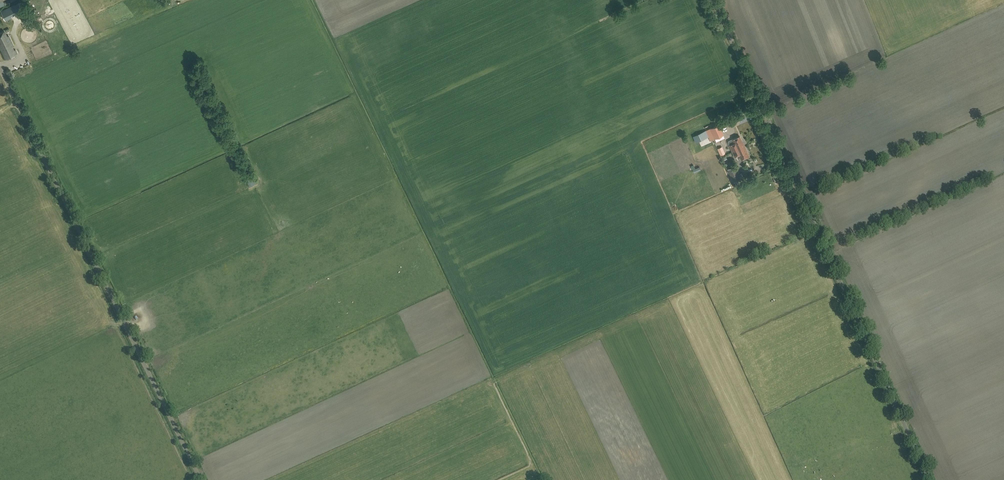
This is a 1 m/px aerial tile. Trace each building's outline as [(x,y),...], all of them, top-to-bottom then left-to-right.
[(20,3),(17,4),(18,6),(21,11),(25,20),(28,19),(20,3)] [(8,8),(1,12),(5,21),(12,18),(11,16),(21,11),(18,6),(8,10),(8,8)] [(4,31),(0,33),(0,44),(0,48),(5,59),(17,54),(15,50),(13,51),(12,47),(14,46),(9,36),(7,37),(4,31)] [(710,128),(715,139),(724,135),(719,124),(710,128)] [(743,145),(739,136),(732,140),(733,143),(729,145),(732,152),(745,146),(744,145),(743,145)] [(745,146),(732,152),(735,157),(739,155),(741,160),(749,156),(745,146)] [(733,182),(739,180),(733,167),(727,169),(733,182)] [(250,185),(255,183),(252,177),(247,179),(250,185)]
